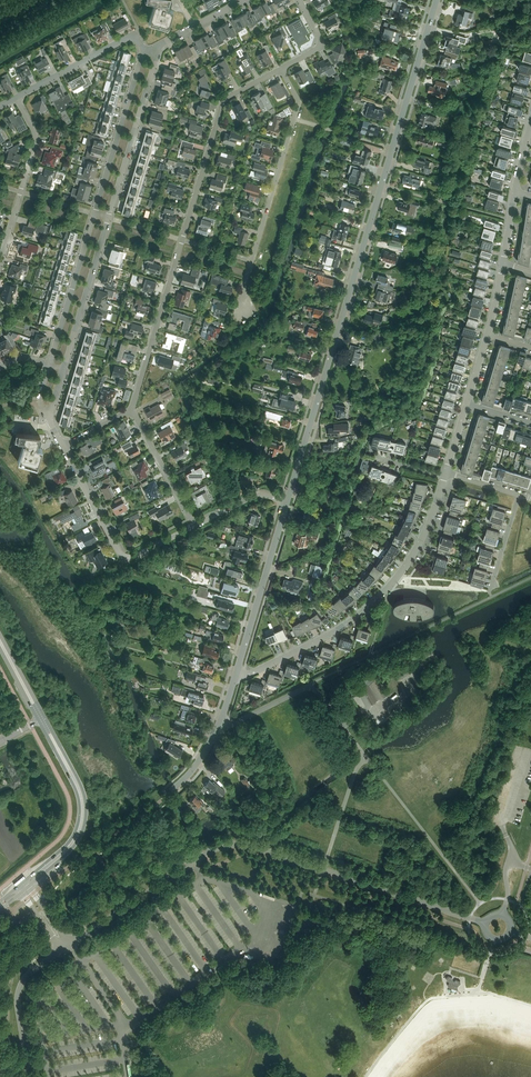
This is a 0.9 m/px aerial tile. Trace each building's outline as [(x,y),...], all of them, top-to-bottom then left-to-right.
[(145,1),(154,2),(148,23),(167,29),(173,10),(168,9),(170,4),(168,3),(169,0),(145,0),(145,1)] [(272,6),(276,12),(281,9),(280,6),(284,4),(282,0),(273,0),(276,4),(272,6)] [(313,2),(318,10),(329,3),(327,0),(316,0),(313,2)] [(393,10),(408,14),(410,8),(405,7),(405,6),(406,6),(406,5),(398,3),(398,0),(387,0),(395,2),(393,10)] [(266,2),(259,5),(264,14),(268,12),(270,15),(276,12),(272,6),(269,8),(266,2)] [(252,15),(253,17),(256,23),(262,20),(260,17),(264,14),(259,5),(253,9),(255,13),(252,15)] [(406,20),(408,14),(393,10),(391,9),(389,15),(386,14),(383,13),(382,16),(390,19),(391,15),(406,20)] [(471,18),(472,12),(466,10),(464,10),(462,15),(459,14),(456,23),(460,24),(460,23),(466,25),(468,17),(471,18)] [(252,17),(253,17),(252,15),(249,11),(240,16),(245,25),(247,23),(249,26),(255,23),(252,17)] [(118,33),(129,26),(126,21),(129,19),(126,13),(123,15),(125,18),(113,25),(118,33)] [(335,18),(337,17),(335,13),(329,16),(330,19),(330,20),(325,23),(328,30),(338,25),(335,18)] [(242,26),(245,25),(240,16),(231,21),(237,33),(243,29),(242,26)] [(305,35),(308,33),(300,19),(289,25),(294,35),(293,36),(298,45),(301,43),(307,39),(305,35)] [(94,38),(96,37),(99,43),(107,38),(104,32),(109,30),(105,22),(100,25),(102,29),(98,31),(97,29),(91,32),(94,38)] [(226,23),(220,26),(226,36),(229,34),(231,38),(237,35),(233,28),(230,30),(226,23)] [(222,38),(226,36),(220,26),(214,30),(218,37),(215,38),(219,45),(224,42),(222,38)] [(401,32),(386,27),(383,37),(398,41),(401,32)] [(482,31),(484,39),(500,36),(498,28),(482,31)] [(280,46),(287,43),(283,37),(286,35),(283,29),(276,32),(278,35),(272,38),(275,45),(278,43),(280,46)] [(86,33),(82,35),(81,35),(73,39),(75,44),(76,43),(78,48),(80,53),(90,47),(86,41),(89,39),(86,33)] [(207,34),(201,37),(206,47),(210,44),(211,48),(217,44),(212,35),(209,37),(207,34)] [(447,35),(446,40),(458,44),(459,41),(464,42),(466,37),(458,35),(458,37),(451,35),(450,36),(447,35)] [(206,47),(201,37),(194,40),(197,46),(194,48),(198,55),(203,51),(202,48),(205,46),(206,47)] [(65,61),(70,58),(64,47),(67,45),(64,39),(58,42),(60,46),(58,47),(59,50),(56,52),(60,60),(64,58),(65,61)] [(444,46),(447,47),(446,51),(459,54),(461,48),(457,47),(458,44),(446,40),(444,46)] [(187,44),(181,48),(186,57),(189,55),(192,60),(199,57),(194,49),(191,51),(187,44)] [(264,46),(267,52),(266,52),(265,51),(257,55),(263,66),(271,62),(266,52),(267,52),(270,50),(267,44),(264,46)] [(337,59),(347,54),(342,44),(332,49),(334,54),(330,57),(333,64),(338,62),(337,59)] [(182,59),(186,57),(181,48),(175,51),(178,57),(174,59),(178,65),(184,62),(182,59)] [(237,58),(240,64),(238,65),(243,75),(251,71),(249,68),(254,66),(247,53),(243,55),(240,49),(236,51),(240,57),(237,58)] [(120,63),(127,66),(131,54),(118,50),(117,50),(120,51),(117,61),(120,62),(120,63)] [(523,60),(530,62),(530,50),(530,53),(526,51),(523,60)] [(440,58),(439,58),(449,61),(452,62),(453,56),(445,54),(444,53),(444,55),(441,54),(439,55),(439,56),(440,58)] [(396,70),(398,62),(390,59),(390,58),(383,56),(380,67),(387,69),(387,67),(396,70)] [(25,63),(26,63),(23,57),(16,61),(18,66),(25,62),(25,63)] [(47,70),(52,68),(46,58),(43,60),(42,58),(34,62),(39,72),(46,69),(46,70),(47,70)] [(449,61),(439,58),(438,64),(448,67),(449,61)] [(217,63),(217,64),(212,67),(214,71),(215,71),(217,75),(218,75),(222,80),(229,77),(225,68),(228,67),(224,60),(217,63)] [(320,75),(333,68),(329,61),(325,63),(323,60),(318,62),(318,61),(313,63),(320,75)] [(120,62),(117,61),(114,71),(117,72),(117,74),(124,76),(127,66),(120,63),(120,62)] [(165,68),(163,75),(173,78),(174,73),(177,74),(179,67),(179,66),(172,64),(171,70),(165,68)] [(519,72),(530,76),(530,74),(530,67),(522,64),(519,72)] [(26,73),(30,71),(27,65),(20,68),(22,71),(17,74),(23,84),(30,80),(26,73)] [(309,83),(314,80),(309,71),(304,73),(302,70),(294,74),(300,84),(307,80),(309,83)] [(117,72),(114,71),(111,81),(114,82),(114,84),(121,86),(124,76),(117,74),(117,72)] [(530,76),(519,72),(517,81),(528,84),(530,76)] [(12,90),(8,82),(11,80),(7,73),(2,76),(3,79),(1,80),(2,82),(0,83),(0,88),(2,92),(6,90),(7,92),(12,90)] [(68,82),(72,90),(75,94),(85,89),(84,87),(92,83),(88,76),(84,78),(82,74),(79,76),(78,75),(70,80),(70,81),(68,82)] [(167,84),(166,87),(173,90),(175,84),(172,83),(173,78),(163,75),(160,82),(167,84)] [(204,75),(198,78),(200,83),(199,85),(199,86),(199,88),(200,90),(202,90),(201,92),(200,92),(199,96),(208,98),(210,91),(209,91),(209,90),(207,89),(208,87),(208,85),(208,84),(207,82),(208,82),(204,75)] [(384,82),(382,90),(380,89),(378,93),(385,95),(387,91),(390,92),(393,81),(383,78),(382,82),(384,82)] [(111,81),(107,91),(111,93),(111,94),(118,96),(121,86),(114,84),(114,82),(111,81)] [(287,97),(290,96),(286,90),(283,91),(279,82),(271,86),(277,98),(285,94),(287,97)] [(515,85),(513,93),(524,97),(527,88),(515,85)] [(54,101),(57,108),(60,113),(69,108),(67,106),(70,104),(69,102),(72,100),(68,94),(65,95),(60,86),(55,88),(56,91),(55,91),(49,94),(53,101),(54,101)] [(438,95),(440,89),(430,86),(428,92),(438,95)] [(158,89),(156,96),(167,99),(168,94),(174,96),(176,90),(173,90),(166,87),(165,91),(158,89)] [(115,107),(118,96),(111,94),(111,93),(107,91),(104,102),(108,103),(108,104),(115,107)] [(265,109),(271,106),(268,99),(264,101),(259,93),(251,97),(253,100),(251,102),(255,109),(263,105),(265,109)] [(524,97),(513,93),(510,102),(522,105),(524,97)] [(40,112),(47,109),(44,103),(46,101),(43,95),(40,96),(41,99),(32,104),(35,111),(39,109),(40,112)] [(160,109),(167,111),(168,107),(165,106),(167,99),(156,96),(154,103),(161,105),(160,109)] [(208,108),(210,104),(201,101),(200,105),(197,105),(195,112),(198,112),(196,116),(205,119),(206,115),(203,114),(205,107),(208,108)] [(112,117),(115,107),(108,104),(108,103),(104,102),(101,112),(105,113),(105,115),(112,117)] [(248,118),(252,117),(248,110),(245,112),(240,103),(232,108),(238,120),(247,115),(248,118)] [(381,119),(384,111),(375,108),(375,106),(369,104),(365,116),(375,119),(375,117),(381,119)] [(452,114),(453,106),(444,104),(442,111),(452,114)] [(509,106),(507,114),(518,118),(521,109),(509,106)] [(150,117),(161,121),(162,116),(165,117),(167,111),(160,109),(159,113),(152,111),(150,117)] [(280,128),(279,127),(280,123),(281,123),(283,117),(286,116),(283,111),(284,110),(275,115),(272,122),(270,121),(269,122),(268,124),(266,132),(278,136),(280,128)] [(109,127),(112,117),(105,115),(105,113),(101,112),(98,122),(102,123),(102,125),(109,127)] [(19,132),(27,128),(20,115),(15,118),(12,113),(5,117),(11,128),(16,125),(19,132)] [(434,125),(437,117),(422,113),(419,124),(429,127),(430,124),(434,125)] [(518,118),(507,114),(504,122),(516,126),(518,118)] [(159,125),(161,121),(150,117),(148,124),(155,126),(154,130),(161,132),(163,126),(159,125)] [(200,136),(203,127),(196,125),(197,121),(189,119),(188,123),(190,123),(188,130),(190,131),(189,136),(196,138),(196,135),(200,136)] [(365,124),(362,123),(359,132),(364,134),(365,133),(376,136),(378,128),(371,126),(372,123),(365,121),(365,124)] [(106,137),(109,127),(102,125),(102,123),(98,122),(95,134),(93,133),(106,137)] [(515,130),(505,127),(505,126),(500,125),(499,129),(503,130),(502,135),(513,139),(515,130)] [(49,141),(57,144),(61,129),(53,127),(52,131),(50,131),(50,134),(51,134),(49,141)] [(150,142),(150,144),(154,145),(157,133),(159,134),(159,133),(146,130),(143,140),(150,142)] [(242,139),(243,135),(236,133),(235,136),(225,133),(223,142),(234,146),(237,137),(242,139)] [(99,137),(92,135),(89,134),(86,145),(92,147),(102,150),(104,143),(98,141),(99,137)] [(513,139),(502,135),(499,144),(510,147),(513,139)] [(431,143),(432,139),(429,138),(420,136),(419,139),(418,139),(418,141),(418,143),(427,145),(428,142),(431,143)] [(351,146),(352,142),(341,138),(339,143),(351,146)] [(452,142),(452,141),(440,138),(438,144),(451,147),(452,142)] [(150,142),(143,140),(140,150),(147,152),(147,154),(151,155),(154,145),(150,144),(150,142)] [(193,159),(196,150),(187,148),(189,142),(182,140),(179,149),(183,150),(182,156),(193,159)] [(270,159),(273,151),(269,150),(271,144),(262,141),(260,145),(263,145),(260,156),(270,159)] [(17,164),(20,155),(16,154),(20,143),(5,151),(8,156),(6,161),(9,162),(10,165),(14,163),(17,164)] [(356,151),(355,154),(369,158),(370,155),(371,151),(364,149),(364,146),(358,144),(356,151)] [(86,156),(93,158),(94,155),(100,156),(102,150),(92,147),(91,151),(87,150),(86,156)] [(46,152),(42,163),(53,166),(57,154),(61,155),(62,151),(54,148),(53,152),(53,154),(46,152)] [(499,148),(497,156),(508,160),(510,151),(499,148)] [(144,163),(144,164),(148,165),(151,155),(147,154),(147,152),(140,150),(137,160),(144,163)] [(234,161),(235,156),(228,153),(226,158),(222,156),(219,155),(216,164),(229,168),(231,160),(234,161)] [(353,160),(352,163),(360,165),(361,163),(367,165),(368,161),(369,158),(355,154),(354,155),(355,155),(354,160),(353,160)] [(90,157),(93,158),(86,156),(83,155),(81,159),(85,160),(84,164),(86,164),(85,168),(96,171),(98,164),(89,161),(90,157)] [(505,168),(508,160),(497,156),(494,165),(505,168)] [(414,157),(412,164),(416,165),(416,167),(419,168),(420,166),(423,167),(424,167),(423,170),(423,172),(429,174),(430,169),(428,168),(430,162),(425,160),(425,158),(421,157),(420,159),(414,157)] [(187,178),(190,170),(176,166),(177,162),(168,159),(167,163),(174,165),(173,168),(178,169),(176,175),(187,178)] [(144,163),(137,160),(134,171),(141,173),(141,174),(144,175),(148,165),(144,164),(144,163)] [(257,169),(256,172),(253,171),(251,178),(259,180),(259,179),(264,180),(267,169),(260,167),(261,164),(254,162),(252,168),(257,169)] [(350,167),(348,173),(350,174),(354,175),(363,178),(364,175),(364,174),(365,171),(357,169),(357,167),(353,165),(352,167),(350,167)] [(77,177),(85,179),(87,176),(94,178),(96,171),(85,168),(84,171),(82,171),(81,174),(78,173),(77,177)] [(494,169),(492,178),(503,181),(506,173),(494,169)] [(49,188),(52,179),(54,172),(46,170),(44,176),(39,175),(36,184),(49,188)] [(138,183),(138,185),(141,186),(144,175),(141,174),(141,173),(134,171),(131,181),(138,183)] [(225,183),(227,177),(217,174),(215,180),(212,179),(209,187),(221,190),(223,183),(225,183)] [(363,181),(363,178),(354,175),(350,174),(348,180),(361,184),(362,181),(363,181)] [(424,180),(425,176),(416,174),(415,178),(405,175),(404,178),(403,177),(402,180),(403,181),(403,183),(419,187),(421,179),(424,180)] [(84,183),(85,179),(77,177),(75,183),(80,184),(78,189),(89,192),(91,185),(84,183)] [(501,189),(503,181),(492,178),(489,186),(501,189)] [(138,183),(131,181),(128,191),(135,193),(134,195),(138,196),(141,186),(138,185),(138,183)] [(169,182),(168,186),(167,189),(172,191),(171,196),(181,199),(184,190),(176,188),(177,185),(169,182)] [(261,191),(258,190),(259,186),(246,182),(244,191),(250,193),(248,198),(253,200),(258,202),(261,191)] [(78,189),(73,187),(73,188),(70,198),(83,202),(83,201),(84,198),(87,199),(89,192),(78,189)] [(347,187),(346,190),(344,194),(357,197),(357,196),(358,196),(359,194),(358,193),(359,190),(347,187)] [(490,190),(488,199),(499,202),(502,194),(490,190)] [(132,203),(131,205),(135,206),(138,196),(134,195),(135,193),(128,191),(125,201),(132,203)] [(223,203),(224,199),(215,196),(214,200),(206,198),(204,206),(215,209),(217,201),(223,203)] [(499,202),(488,199),(485,207),(497,211),(499,202)] [(348,203),(348,202),(342,200),(339,208),(342,209),(352,212),(355,205),(348,203)] [(416,205),(418,206),(419,203),(411,200),(410,204),(407,203),(407,204),(400,202),(399,205),(398,207),(398,208),(398,209),(408,212),(408,213),(413,215),(416,205)] [(125,201),(121,213),(134,217),(132,216),(135,206),(131,205),(132,203),(125,201)] [(252,221),(254,213),(249,212),(248,210),(249,206),(242,204),(239,212),(241,215),(241,218),(252,221)] [(174,224),(176,217),(173,216),(172,215),(173,210),(165,208),(162,217),(164,221),(174,224)] [(519,253),(530,257),(530,253),(530,213),(525,211),(519,253)] [(215,219),(211,218),(203,216),(202,219),(201,219),(200,224),(198,224),(196,232),(207,236),(211,224),(213,224),(215,219)] [(43,234),(44,234),(44,233),(46,233),(48,226),(29,220),(27,227),(24,226),(22,233),(32,236),(34,230),(36,231),(36,232),(37,232),(38,233),(39,234),(40,234),(41,234),(42,234),(43,234)] [(487,220),(484,228),(496,231),(498,223),(487,220)] [(401,233),(402,229),(415,233),(416,230),(414,229),(415,226),(407,224),(407,225),(400,223),(400,224),(394,223),(393,226),(392,226),(392,228),(392,229),(392,230),(401,233)] [(337,230),(346,233),(347,232),(347,233),(348,229),(348,226),(340,224),(339,230),(337,229),(337,230)] [(247,238),(248,233),(242,231),(243,228),(235,225),(233,232),(239,234),(237,242),(244,245),(246,238),(247,238)] [(436,231),(427,228),(425,235),(434,238),(436,231)] [(493,240),(493,239),(496,231),(484,228),(482,236),(484,237),(493,240)] [(74,245),(77,233),(64,229),(66,230),(63,240),(67,241),(67,242),(74,245)] [(337,230),(334,230),(332,238),(337,240),(337,238),(344,240),(346,233),(337,230)] [(484,237),(482,236),(479,245),(481,246),(482,246),(492,249),(495,240),(493,239),(493,240),(484,237)] [(67,241),(63,240),(60,250),(64,251),(64,253),(71,255),(74,245),(67,242),(67,241)] [(37,251),(38,246),(29,243),(28,248),(23,246),(23,245),(18,243),(17,249),(21,250),(20,255),(25,256),(25,257),(29,258),(32,249),(37,251)] [(112,248),(110,254),(121,257),(123,250),(125,251),(126,247),(115,244),(114,248),(112,248)] [(493,249),(492,249),(482,246),(480,256),(481,256),(491,259),(491,258),(493,249)] [(296,247),(294,253),(300,255),(302,249),(296,247)] [(340,255),(341,252),(333,250),(333,249),(328,247),(325,255),(326,256),(339,259),(340,259),(341,255),(340,255)] [(64,251),(60,250),(57,260),(61,261),(61,263),(68,265),(71,255),(64,253),(64,251)] [(395,263),(397,254),(385,251),(385,252),(384,252),(384,254),(384,255),(383,260),(395,263)] [(530,257),(519,253),(517,262),(529,265),(530,259),(530,257)] [(121,257),(110,254),(108,260),(110,260),(109,265),(118,268),(120,262),(122,262),(123,258),(121,257)] [(159,274),(161,265),(156,264),(156,263),(153,262),(154,257),(147,255),(145,262),(148,263),(145,270),(159,274)] [(325,259),(330,260),(329,264),(337,266),(339,259),(326,256),(325,259)] [(492,259),(491,258),(491,259),(481,256),(478,265),(480,265),(489,268),(492,259)] [(58,273),(65,275),(68,265),(61,263),(61,261),(57,260),(54,270),(58,272),(58,273)] [(294,262),(293,263),(292,263),(290,269),(305,274),(307,268),(302,266),(303,265),(299,264),(299,263),(294,262)] [(22,269),(26,270),(28,266),(20,264),(19,267),(12,265),(10,271),(8,275),(13,277),(13,276),(19,278),(22,269)] [(491,268),(489,268),(480,265),(477,274),(478,275),(488,278),(488,277),(491,268)] [(198,278),(200,270),(192,268),(190,276),(183,274),(181,282),(193,286),(195,278),(198,278)] [(105,269),(103,275),(112,278),(113,274),(118,276),(120,270),(117,269),(116,272),(105,269)] [(58,272),(54,270),(51,281),(55,282),(55,283),(62,285),(65,275),(58,273),(58,272)] [(333,280),(324,277),(325,273),(318,271),(314,285),(321,287),(322,285),(331,288),(333,280)] [(217,285),(219,289),(219,291),(230,295),(232,287),(227,285),(226,284),(228,279),(213,274),(210,283),(217,285)] [(515,274),(514,282),(525,286),(526,280),(530,282),(530,279),(515,274)] [(111,281),(112,278),(103,275),(101,281),(106,283),(106,286),(114,289),(115,286),(114,285),(115,283),(111,281)] [(389,281),(388,281),(387,281),(388,278),(378,275),(377,276),(377,277),(376,281),(381,283),(379,287),(396,293),(396,291),(393,290),(394,286),(390,285),(390,284),(389,281)] [(489,278),(488,277),(488,278),(478,275),(475,284),(476,284),(486,287),(489,278)] [(150,279),(144,277),(141,276),(139,282),(144,283),(143,286),(144,287),(143,290),(149,291),(148,295),(150,295),(152,296),(155,286),(153,286),(154,283),(149,282),(150,279)] [(55,282),(51,281),(48,291),(52,292),(52,294),(59,296),(62,285),(55,283),(55,282)] [(516,329),(525,286),(514,282),(504,325),(516,329)] [(15,291),(17,285),(9,283),(7,287),(5,287),(4,290),(2,291),(1,294),(2,294),(1,297),(2,299),(7,301),(8,303),(12,301),(13,297),(11,294),(15,291)] [(487,287),(486,287),(476,284),(474,293),(474,294),(474,293),(484,296),(487,287)] [(396,293),(379,287),(379,290),(378,290),(377,292),(376,292),(374,298),(388,303),(389,299),(392,300),(394,299),(396,293)] [(98,290),(97,296),(106,299),(107,296),(112,297),(114,291),(105,288),(104,292),(98,290)] [(188,299),(191,291),(182,289),(181,293),(178,292),(175,304),(183,307),(186,299),(188,299)] [(52,292),(48,291),(45,301),(49,302),(48,304),(55,306),(59,296),(52,294),(52,292)] [(485,296),(484,296),(474,293),(474,294),(472,303),(482,306),(485,296)] [(105,303),(106,299),(97,296),(95,303),(100,304),(99,308),(107,310),(109,304),(105,303)] [(147,314),(149,306),(143,304),(144,300),(137,298),(135,305),(138,306),(136,311),(137,311),(136,314),(143,316),(144,313),(147,314)] [(212,302),(213,302),(211,310),(214,312),(219,313),(219,314),(224,316),(227,305),(220,303),(221,300),(214,298),(212,302)] [(49,302),(45,301),(42,311),(46,312),(45,314),(52,316),(55,306),(48,304),(49,302)] [(396,307),(399,306),(398,302),(389,306),(390,311),(397,308),(396,307)] [(483,306),(482,306),(472,303),(469,315),(479,318),(480,317),(483,306)] [(321,318),(323,310),(314,308),(304,306),(303,311),(306,312),(306,311),(313,313),(312,316),(321,318)] [(92,311),(90,318),(100,321),(102,317),(106,318),(108,311),(100,309),(99,313),(92,311)] [(46,312),(42,311),(38,323),(36,322),(36,323),(49,327),(50,326),(49,326),(52,316),(45,314),(46,312)] [(187,331),(192,317),(172,311),(172,313),(173,314),(170,322),(169,322),(167,328),(175,330),(178,319),(179,320),(179,319),(184,321),(181,330),(187,331)] [(374,320),(377,321),(381,322),(383,315),(376,313),(374,316),(366,314),(364,321),(372,323),(374,320)] [(480,318),(480,317),(479,318),(469,315),(466,324),(467,324),(477,327),(480,318)] [(99,325),(100,321),(90,318),(88,325),(95,327),(94,330),(102,333),(104,326),(99,325)] [(205,319),(204,323),(200,335),(202,337),(205,338),(210,339),(211,334),(218,336),(220,328),(212,326),(214,321),(205,319)] [(313,328),(313,327),(317,328),(318,323),(311,320),(310,323),(303,320),(302,322),(296,320),(296,321),(294,321),(292,326),(295,326),(294,329),(300,331),(301,329),(302,329),(302,328),(305,329),(307,329),(306,333),(306,335),(310,337),(311,335),(315,336),(317,329),(313,328)] [(141,335),(143,327),(132,323),(129,332),(134,333),(141,335)] [(478,327),(477,327),(467,324),(464,333),(475,336),(478,327)] [(515,333),(516,329),(504,325),(503,332),(522,338),(523,336),(515,333)] [(36,335),(34,339),(42,342),(45,343),(46,336),(38,334),(39,330),(31,328),(30,331),(33,332),(33,334),(36,335)] [(87,329),(84,340),(91,342),(90,344),(94,345),(97,333),(100,334),(100,333),(87,329)] [(132,340),(134,333),(129,332),(126,331),(124,337),(132,340)] [(375,342),(383,337),(379,331),(371,335),(375,342)] [(0,341),(0,342),(6,353),(12,349),(9,344),(10,343),(12,346),(16,344),(11,335),(12,337),(11,337),(8,333),(4,336),(5,338),(0,341)] [(182,353),(186,338),(168,333),(165,344),(163,343),(162,347),(170,349),(172,340),(179,342),(177,351),(182,353)] [(464,333),(461,342),(472,345),(475,336),(464,333)] [(40,348),(42,342),(34,339),(32,338),(31,342),(25,341),(25,343),(40,348)] [(84,340),(80,350),(88,352),(87,354),(91,355),(94,345),(90,344),(91,342),(84,340)] [(129,350),(136,352),(137,346),(129,343),(129,344),(121,342),(116,358),(121,359),(122,358),(130,361),(130,362),(131,362),(131,361),(133,362),(135,355),(128,353),(129,350)] [(469,354),(472,345),(461,342),(459,351),(469,354)] [(351,353),(349,362),(357,364),(362,348),(351,345),(349,352),(351,353)] [(518,353),(519,351),(499,345),(496,353),(508,357),(510,351),(518,353)] [(308,361),(310,354),(306,352),(307,351),(300,349),(301,349),(291,346),(289,350),(299,353),(298,358),(308,361)] [(80,350),(77,360),(84,362),(84,364),(88,365),(91,355),(87,354),(88,352),(80,350)] [(467,363),(469,354),(459,351),(456,360),(467,363)] [(522,367),(523,367),(527,353),(520,351),(517,361),(523,363),(522,367)] [(496,353),(484,394),(496,398),(508,357),(496,353)] [(523,367),(529,369),(530,362),(530,358),(526,357),(527,353),(523,367)] [(171,369),(172,363),(178,365),(179,361),(180,357),(173,355),(172,359),(160,355),(157,364),(171,369)] [(84,362),(77,360),(74,371),(81,373),(81,374),(85,375),(88,365),(84,364),(84,362)] [(456,360),(453,369),(464,372),(467,363),(456,360)] [(266,363),(265,368),(281,371),(281,372),(282,373),(281,376),(288,378),(288,381),(299,385),(302,377),(297,375),(297,374),(295,373),(287,370),(287,371),(281,370),(282,366),(274,364),(274,365),(266,363)] [(125,387),(127,381),(122,380),(126,369),(115,366),(112,374),(120,377),(118,385),(125,387)] [(461,381),(464,372),(453,369),(450,378),(461,381)] [(74,371),(71,381),(78,383),(78,384),(82,386),(85,375),(81,374),(81,373),(74,371)] [(458,391),(461,381),(450,378),(450,379),(447,378),(445,386),(448,387),(458,391)] [(71,381),(68,391),(75,393),(75,395),(79,396),(82,386),(78,384),(78,383),(71,381)] [(456,400),(458,391),(448,387),(445,396),(456,400)] [(102,388),(97,403),(106,406),(106,405),(109,406),(110,404),(111,404),(113,397),(114,397),(116,391),(110,389),(109,391),(102,388)] [(172,388),(163,393),(167,400),(176,395),(172,388)] [(68,391),(65,401),(72,403),(72,405),(76,406),(79,396),(75,395),(75,393),(68,391)] [(293,409),(295,403),(288,401),(288,399),(286,398),(288,395),(280,392),(277,399),(276,399),(275,399),(273,398),(272,402),(271,403),(270,407),(272,407),(286,410),(287,407),(293,409)] [(482,402),(501,407),(503,403),(500,402),(499,404),(494,403),(496,398),(484,394),(482,402)] [(453,409),(456,400),(445,396),(442,405),(453,409)] [(503,408),(510,410),(514,397),(512,396),(511,400),(506,398),(503,408)] [(520,399),(514,397),(510,410),(511,407),(517,408),(520,399)] [(526,401),(520,399),(517,408),(523,410),(526,401)] [(65,401),(62,412),(69,414),(69,415),(73,416),(76,406),(72,405),(72,403),(65,401)] [(157,419),(165,415),(159,404),(151,408),(150,407),(144,409),(150,421),(157,417),(157,419)] [(341,415),(343,415),(345,416),(346,413),(343,412),(344,411),(345,411),(346,406),(336,404),(335,409),(336,409),(336,411),(337,411),(336,416),(341,416),(341,415)] [(450,418),(453,409),(442,405),(439,414),(450,418)] [(290,420),(283,417),(283,415),(266,410),(264,418),(274,421),(275,419),(281,421),(280,425),(286,426),(286,427),(289,428),(290,423),(289,423),(290,420)] [(70,426),(73,416),(69,415),(69,414),(62,412),(59,423),(67,426),(70,427),(72,427),(70,426)] [(447,427),(450,418),(439,414),(437,424),(447,427)] [(497,422),(498,420),(478,414),(476,421),(487,425),(489,420),(497,422)] [(502,436),(506,422),(499,420),(496,430),(503,432),(501,435),(502,436)] [(119,440),(130,434),(124,421),(111,428),(113,432),(116,430),(118,435),(117,436),(119,440)] [(170,427),(173,425),(171,421),(164,424),(166,428),(159,432),(163,440),(165,439),(167,441),(175,436),(170,427)] [(474,467),(487,425),(476,421),(463,464),(474,467)] [(505,426),(505,425),(506,422),(502,436),(508,437),(511,428),(505,426)] [(329,435),(340,435),(340,434),(341,434),(342,434),(343,434),(344,434),(345,433),(346,432),(347,431),(348,430),(348,429),(349,428),(349,423),(348,423),(348,424),(336,424),(336,427),(329,427),(329,435)] [(445,436),(447,427),(437,424),(434,433),(445,436)] [(518,430),(511,428),(508,437),(515,439),(518,430)] [(524,432),(518,430),(515,439),(521,441),(524,432)] [(268,443),(270,436),(264,435),(264,437),(243,431),(241,437),(262,442),(262,441),(268,443)] [(14,432),(14,433),(14,440),(24,441),(18,462),(37,467),(42,449),(38,448),(40,443),(38,442),(40,435),(14,432)] [(530,434),(524,432),(521,441),(527,443),(530,434)] [(445,436),(434,433),(431,442),(442,445),(445,436)] [(86,444),(80,447),(84,454),(88,452),(89,454),(95,451),(91,444),(95,442),(92,436),(85,440),(86,444)] [(338,449),(338,442),(348,440),(347,436),(338,439),(335,439),(335,442),(334,442),(334,443),(330,443),(330,445),(324,445),(324,451),(334,450),(334,449),(338,449)] [(387,451),(391,452),(393,441),(374,436),(371,446),(388,450),(387,451)] [(131,457),(140,452),(137,445),(133,447),(130,441),(121,445),(125,453),(128,451),(131,457)] [(183,450),(188,447),(184,441),(176,445),(178,449),(171,452),(175,460),(186,454),(183,450)] [(275,455),(276,450),(281,452),(283,445),(278,443),(278,442),(274,441),(274,442),(271,441),(269,445),(265,444),(263,452),(270,455),(270,453),(275,455)] [(393,441),(391,452),(394,453),(394,451),(404,453),(405,449),(406,449),(406,448),(405,448),(406,444),(393,441)] [(442,445),(431,442),(428,451),(439,454),(442,445)] [(439,454),(428,451),(426,450),(423,459),(436,463),(439,454)] [(103,467),(106,465),(102,458),(92,463),(95,468),(92,470),(96,477),(106,472),(103,467)] [(194,464),(197,467),(203,464),(204,465),(206,464),(206,463),(208,461),(206,458),(204,459),(203,458),(194,464)] [(146,473),(150,471),(149,468),(148,468),(144,461),(138,464),(137,461),(131,464),(132,467),(136,465),(137,468),(138,467),(139,469),(134,471),(139,479),(147,475),(146,473)] [(369,475),(381,479),(386,469),(382,467),(382,469),(372,465),(372,466),(373,466),(372,466),(371,466),(372,465),(364,462),(362,468),(371,471),(369,475)] [(275,470),(276,466),(269,464),(266,477),(272,478),(273,474),(274,475),(276,470),(275,470)] [(473,472),(474,467),(463,464),(461,471),(480,477),(482,472),(479,471),(478,473),(473,472)] [(200,478),(205,475),(200,466),(195,469),(193,467),(190,468),(192,470),(186,474),(191,483),(197,480),(198,481),(200,480),(200,478)] [(530,481),(530,478),(492,466),(491,469),(485,467),(482,477),(489,479),(490,476),(528,487),(530,481)] [(389,470),(386,469),(381,479),(394,484),(395,480),(396,481),(396,480),(396,479),(397,475),(388,471),(389,470)] [(53,470),(45,474),(48,481),(54,478),(57,485),(62,482),(62,483),(67,480),(65,476),(64,476),(62,471),(60,472),(59,471),(54,473),(53,470)] [(248,484),(249,477),(241,475),(239,483),(248,484)] [(326,485),(340,481),(338,475),(330,477),(331,480),(325,481),(326,485)] [(107,498),(115,494),(122,491),(119,486),(112,490),(108,482),(111,481),(109,477),(102,481),(104,485),(105,487),(102,488),(107,498)] [(164,495),(161,490),(159,487),(158,488),(154,480),(149,483),(147,480),(141,484),(143,487),(146,485),(148,487),(149,487),(149,488),(145,490),(149,499),(157,494),(159,498),(164,495)] [(134,482),(126,488),(128,491),(136,486),(134,482)] [(417,482),(415,491),(427,494),(429,488),(427,487),(428,484),(417,482)] [(207,503),(211,500),(213,499),(209,493),(210,493),(205,485),(199,489),(190,494),(192,498),(195,497),(196,499),(193,500),(197,508),(202,505),(201,503),(205,500),(207,503)] [(69,506),(77,501),(72,491),(67,493),(65,489),(59,492),(61,496),(64,495),(67,501),(66,501),(69,506)] [(414,491),(412,500),(423,503),(427,494),(415,491),(414,491)] [(452,498),(451,502),(464,506),(466,499),(463,498),(464,495),(456,492),(454,499),(452,498)] [(116,515),(128,509),(121,497),(114,501),(116,505),(112,507),(116,515)] [(423,503),(412,500),(411,500),(409,509),(420,512),(423,507),(421,506),(423,503)] [(451,506),(450,512),(458,515),(459,512),(462,513),(464,506),(451,502),(450,506),(451,506)] [(171,514),(172,513),(168,505),(157,511),(155,507),(148,511),(151,516),(156,514),(159,520),(168,516),(171,515),(171,514)] [(491,514),(504,518),(505,514),(504,514),(506,508),(498,505),(497,509),(493,508),(491,514)] [(74,511),(64,516),(61,518),(63,523),(73,518),(75,523),(74,524),(75,524),(72,526),(74,531),(88,524),(86,520),(84,521),(81,514),(82,513),(80,508),(74,511)] [(415,521),(420,512),(409,509),(408,509),(405,518),(415,521)] [(321,519),(322,514),(311,510),(311,511),(305,510),(303,517),(312,520),(313,517),(321,519)] [(137,529),(139,528),(141,527),(142,525),(140,523),(139,523),(137,524),(135,520),(140,517),(138,512),(129,517),(131,520),(125,524),(130,534),(131,533),(133,537),(139,533),(137,529)] [(458,515),(450,512),(448,519),(446,518),(445,522),(458,526),(461,527),(464,517),(458,515)] [(257,525),(260,516),(252,513),(249,523),(257,525)] [(492,525),(500,528),(502,522),(503,522),(504,518),(491,514),(489,521),(493,522),(492,525)] [(404,517),(401,526),(412,531),(416,525),(414,524),(415,521),(405,518),(404,517)] [(445,526),(444,532),(452,535),(452,532),(456,533),(458,526),(445,522),(444,526),(445,526)] [(498,534),(500,528),(492,525),(491,528),(487,527),(485,534),(498,538),(499,534),(498,534)] [(412,531),(401,526),(400,526),(397,535),(406,539),(412,531)] [(303,546),(307,547),(310,537),(317,539),(320,531),(308,527),(306,536),(298,533),(295,544),(303,546)] [(94,540),(96,539),(92,531),(86,535),(84,531),(75,535),(79,542),(83,540),(87,547),(95,543),(94,540)] [(246,550),(247,546),(249,547),(250,543),(251,544),(252,543),(253,541),(252,541),(252,540),(251,540),(252,536),(239,532),(235,546),(238,547),(246,550)] [(440,538),(439,542),(452,546),(454,539),(451,538),(452,535),(444,532),(442,538),(440,538)] [(404,542),(406,539),(397,535),(396,534),(392,543),(402,548),(406,543),(404,542)] [(497,542),(498,538),(485,534),(483,541),(487,542),(486,545),(494,547),(496,541),(497,542)] [(233,555),(232,560),(238,562),(239,559),(245,561),(245,560),(246,559),(247,558),(246,557),(247,554),(237,551),(238,547),(235,546),(220,541),(218,546),(225,548),(225,551),(230,553),(230,554),(233,555)] [(391,542),(387,550),(396,556),(402,548),(392,543),(391,542)] [(449,555),(452,546),(439,542),(438,545),(439,546),(438,552),(446,554),(449,555)] [(479,554),(492,558),(493,554),(492,554),(494,547),(486,545),(485,548),(481,547),(479,554)] [(380,557),(381,558),(391,564),(396,559),(394,558),(396,556),(387,550),(381,547),(379,551),(374,548),(372,553),(380,558),(380,557)] [(93,549),(85,553),(80,556),(82,559),(87,556),(89,561),(93,559),(95,563),(96,562),(99,568),(108,563),(105,558),(104,558),(100,552),(96,554),(93,549)] [(445,558),(446,554),(438,552),(436,558),(434,558),(433,561),(446,565),(448,559),(445,558)] [(480,565),(488,567),(490,561),(491,561),(492,558),(479,554),(477,561),(481,562),(480,565)] [(380,558),(375,565),(384,571),(391,564),(381,558),(380,557),(380,558)] [(230,566),(231,563),(225,561),(223,568),(230,570),(229,574),(240,577),(242,576),(242,574),(241,573),(242,571),(233,568),(233,567),(230,566)] [(446,565),(433,561),(432,565),(433,566),(431,572),(439,574),(440,571),(444,572),(446,565)] [(167,562),(166,567),(171,569),(171,570),(180,572),(182,566),(167,562)] [(316,565),(313,574),(320,576),(322,567),(316,565)] [(382,574),(384,571),(375,565),(374,565),(369,573),(378,579),(383,575),(382,574)] [(473,574),(486,578),(487,574),(486,573),(488,567),(480,565),(479,568),(475,567),(473,574)] [(217,575),(219,569),(210,567),(209,572),(217,575)] [(371,586),(378,579),(369,573),(368,572),(363,579),(371,586)] [(474,585),(482,587),(484,581),(485,581),(486,578),(473,574),(471,580),(475,581),(474,585)] [(214,586),(222,589),(221,591),(228,594),(229,592),(236,595),(237,590),(238,590),(239,587),(238,586),(228,583),(229,580),(221,577),(219,583),(215,582),(214,586)] [(299,595),(303,582),(293,579),(291,581),(285,579),(282,588),(287,589),(287,590),(291,591),(291,592),(299,595)] [(362,579),(356,586),(364,594),(370,590),(368,588),(371,586),(363,579),(362,579)] [(356,599),(364,594),(356,586),(355,585),(349,592),(356,599)] [(207,598),(209,591),(207,591),(202,589),(200,596),(207,598)] [(356,599),(349,592),(348,591),(341,598),(349,606),(355,603),(353,601),(356,599)] [(341,611),(349,606),(341,598),(341,597),(334,603),(341,611)] [(234,604),(215,598),(214,600),(217,601),(216,607),(232,612),(234,604)] [(429,602),(426,600),(424,600),(422,599),(421,599),(419,598),(417,598),(416,598),(413,598),(412,598),(410,598),(408,598),(407,599),(405,599),(403,599),(400,600),(397,602),(396,602),(396,603),(395,603),(395,604),(394,604),(394,605),(394,606),(394,607),(394,608),(394,609),(394,610),(395,610),(395,611),(396,611),(396,612),(398,613),(400,614),(402,614),(403,615),(405,616),(407,616),(409,616),(410,617),(412,617),(414,617),(416,617),(417,617),(419,617),(421,617),(423,616),(424,616),(426,615),(428,615),(430,614),(431,613),(432,613),(433,612),(434,611),(434,610),(434,609),(435,608),(434,607),(434,606),(434,605),(433,605),(433,604),(432,604),(432,603),(429,602)] [(341,611),(334,603),(333,602),(326,609),(333,618),(339,615),(338,613),(341,611)] [(227,628),(229,621),(218,617),(219,614),(211,612),(209,619),(215,620),(214,621),(216,622),(215,625),(220,626),(220,627),(222,628),(222,627),(227,628)] [(310,618),(316,628),(322,625),(321,624),(324,622),(322,620),(317,612),(310,618)] [(113,616),(111,623),(125,627),(127,620),(113,616)] [(306,631),(316,628),(310,618),(309,617),(301,622),(306,631)] [(303,632),(306,631),(301,622),(301,621),(292,626),(298,636),(304,634),(303,632)] [(368,640),(371,631),(372,627),(369,626),(368,630),(359,628),(356,636),(356,637),(368,640)] [(275,632),(279,642),(286,641),(285,639),(288,638),(283,628),(275,632)] [(214,632),(210,631),(206,630),(205,634),(210,635),(209,639),(221,642),(222,641),(223,639),(222,638),(223,635),(219,634),(219,632),(215,630),(214,632)] [(269,644),(279,642),(275,632),(274,631),(266,634),(266,642),(268,641),(269,644)] [(350,639),(341,637),(338,645),(351,649),(353,640),(354,636),(351,635),(350,639)] [(320,654),(333,658),(335,649),(336,644),(333,644),(332,648),(323,645),(320,654)] [(215,648),(211,647),(204,645),(201,654),(217,658),(217,657),(218,657),(219,655),(218,654),(219,651),(214,650),(215,648)] [(432,651),(424,654),(426,660),(434,656),(432,651)] [(314,657),(305,654),(303,663),(315,667),(318,658),(317,658),(319,653),(316,652),(314,657)] [(192,662),(199,665),(204,666),(202,670),(211,673),(212,672),(213,670),(212,669),(213,666),(209,665),(209,663),(205,662),(203,662),(204,659),(194,656),(192,662)] [(296,666),(287,663),(285,672),(297,676),(300,667),(299,667),(300,666),(301,662),(298,662),(296,666)] [(279,675),(270,672),(267,681),(279,684),(281,679),(282,676),(283,671),(280,670),(279,675)] [(363,684),(361,685),(372,705),(387,696),(376,678),(374,679),(369,671),(360,678),(363,684)] [(208,682),(206,682),(208,679),(187,672),(185,678),(194,681),(193,682),(198,683),(196,687),(206,690),(206,689),(207,689),(208,686),(207,685),(208,682)] [(252,681),(251,684),(249,690),(262,693),(263,688),(264,685),(264,684),(265,680),(262,679),(261,684),(252,681)] [(180,694),(182,688),(173,685),(171,691),(180,694)] [(188,701),(202,705),(204,698),(203,698),(204,695),(192,692),(192,691),(183,688),(182,689),(181,694),(189,697),(188,701)] [(180,717),(194,722),(194,721),(195,721),(196,719),(195,718),(197,714),(189,711),(191,707),(182,704),(180,709),(183,710),(180,717)] [(158,720),(159,716),(151,714),(149,721),(153,722),(154,719),(158,720)] [(176,725),(175,728),(178,729),(178,731),(186,734),(186,735),(189,736),(189,735),(190,735),(192,728),(184,726),(184,725),(183,724),(183,722),(176,720),(174,724),(176,725)] [(176,741),(168,738),(165,741),(169,744),(166,748),(178,756),(183,750),(174,744),(176,741)] [(222,763),(226,769),(230,773),(234,770),(230,766),(233,763),(230,760),(230,761),(227,757),(225,758),(223,756),(222,757),(221,755),(219,757),(220,759),(219,759),(218,761),(221,764),(222,763)] [(245,777),(241,780),(245,787),(252,782),(251,779),(248,782),(245,777)] [(219,798),(225,791),(215,782),(214,784),(209,780),(207,783),(206,783),(205,784),(205,785),(204,786),(212,792),(219,798)] [(195,808),(200,803),(203,806),(205,805),(200,799),(199,800),(195,795),(192,798),(191,798),(190,799),(189,800),(195,808)] [(453,977),(449,975),(447,977),(448,980),(450,981),(450,983),(448,984),(448,986),(458,989),(458,985),(461,983),(461,980),(456,979),(455,980),(453,980),(453,977)]
